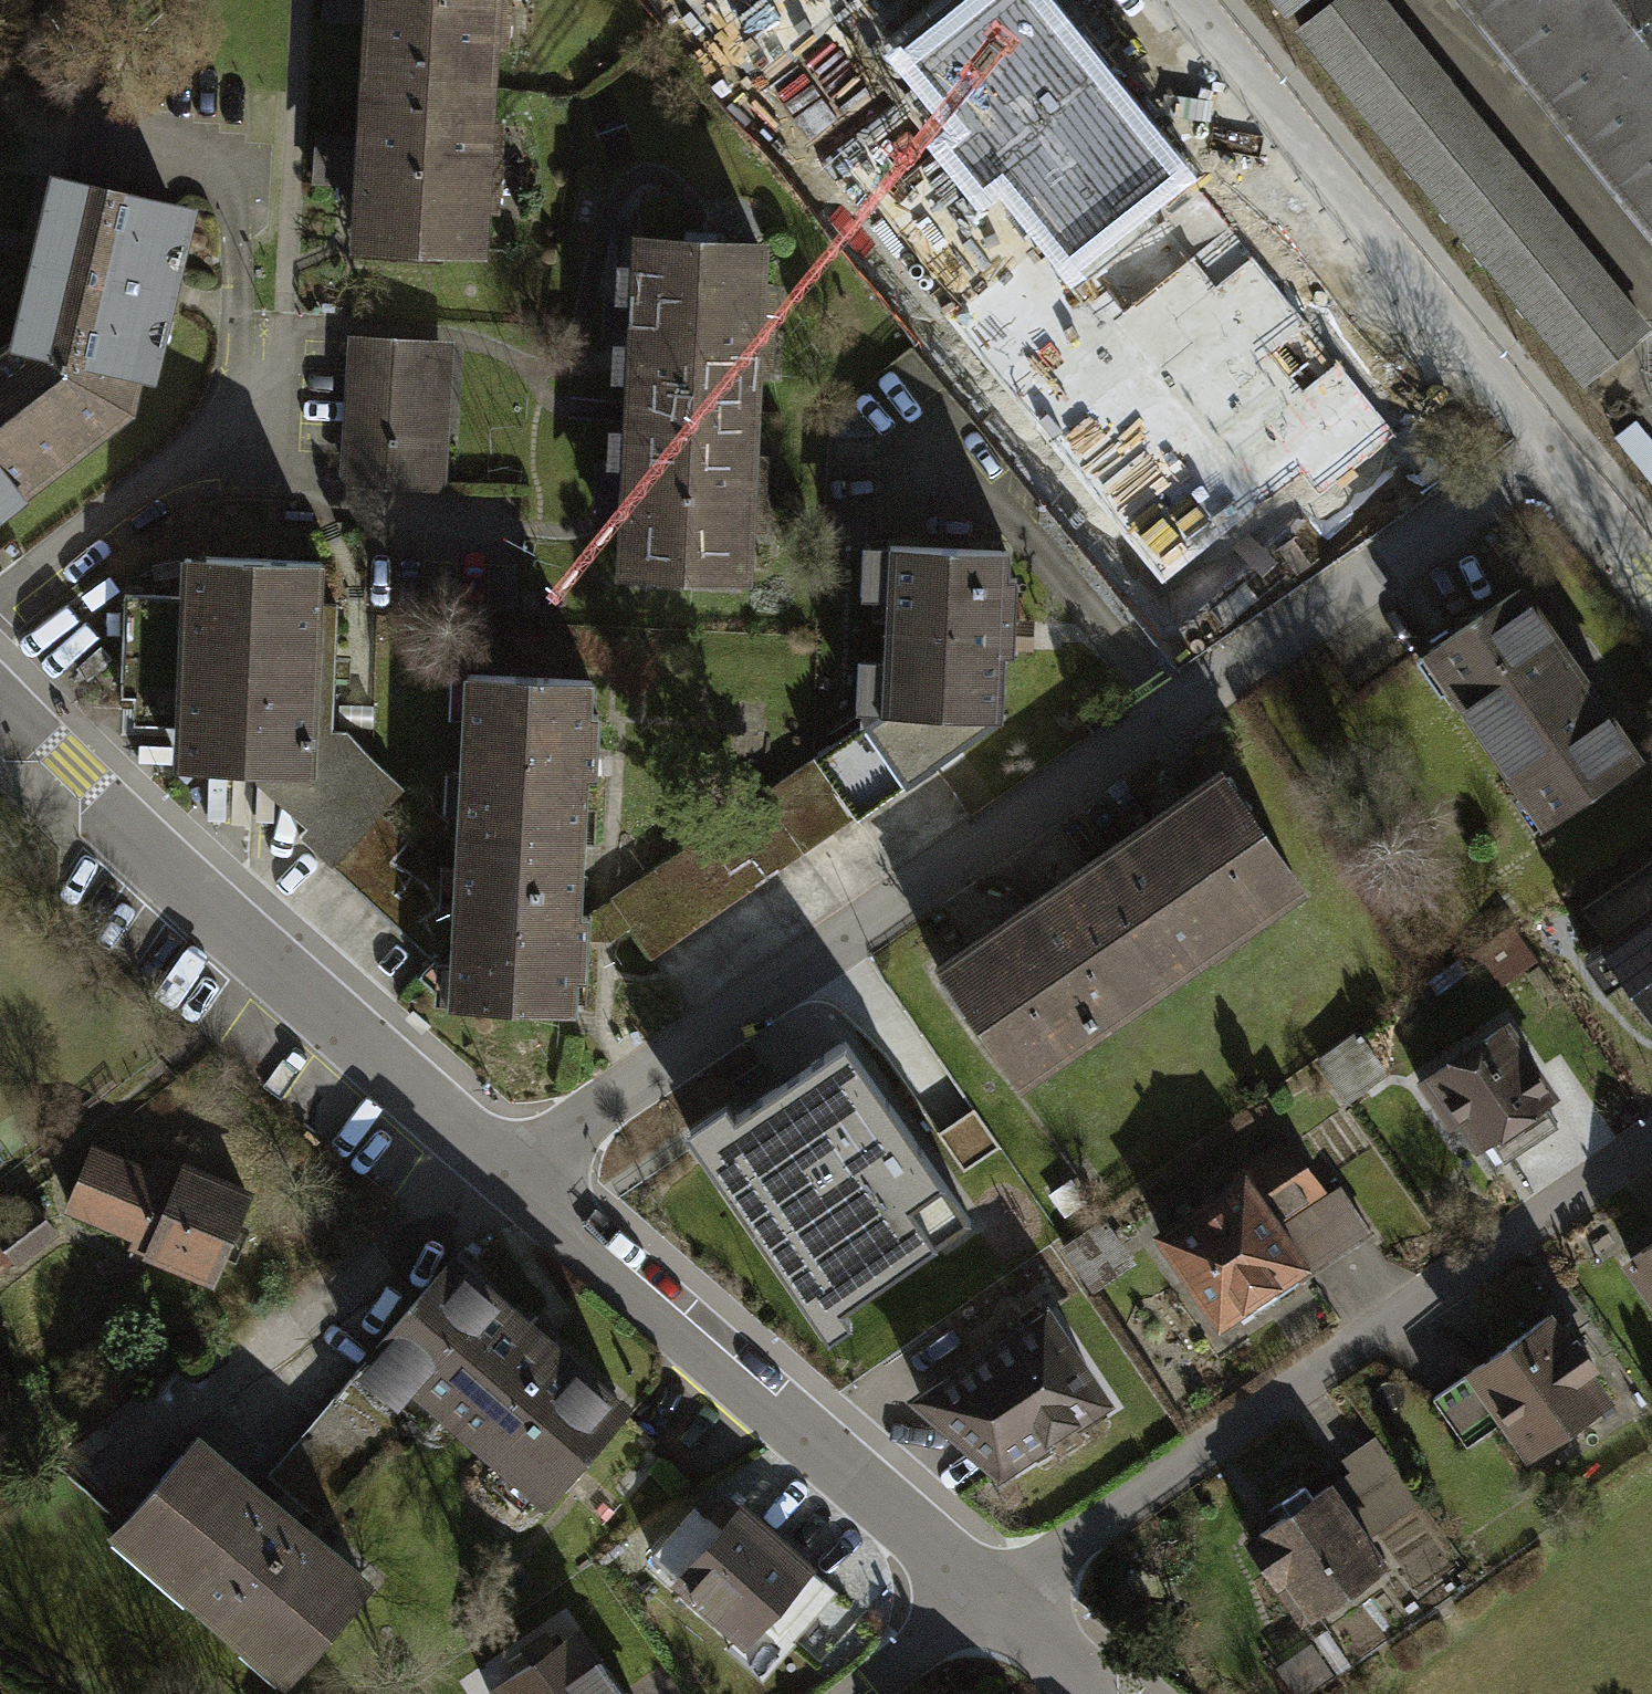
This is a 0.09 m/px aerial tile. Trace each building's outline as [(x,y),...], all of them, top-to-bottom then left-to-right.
[(352,71),(489,79),(494,0),(357,0),(352,71)] [(1186,175),(1041,0),(980,0),(900,65),(958,135),(939,150),(980,200),(999,185),(1069,270),(1186,175)] [(1287,10),(1299,0),(1279,0),(1287,10)] [(1379,0),(1337,0),(1301,29),(1584,380),(1646,331),(1379,0)] [(1651,230),(1651,0),(1465,0),(1651,230)] [(478,259),(489,79),(352,71),(341,250),(478,259)] [(21,345),(144,417),(192,208),(61,179),(21,345)] [(761,240),(625,234),(617,401),(753,408),(761,240)] [(453,338),(347,332),(338,482),(444,489),(453,338)] [(1331,343),(1099,478),(1174,605),(1406,469),(1331,343)] [(144,417),(21,345),(0,361),(0,530),(144,417)] [(745,586),(753,408),(617,401),(609,580),(745,586)] [(883,709),(1003,713),(1005,647),(1015,648),(1018,570),(1008,570),(1009,544),(889,539),(883,709)] [(176,707),(173,766),(253,770),(313,772),(320,597),(321,561),(182,555),(180,608),(129,606),(124,705),(176,707)] [(335,598),(320,597),(313,772),(253,770),(253,778),(303,825),(296,833),(329,864),(380,811),(404,787),(345,727),(331,726),(335,598)] [(1531,606),(1434,673),(1539,825),(1636,759),(1531,606)] [(462,677),(454,840),(584,846),(592,683),(462,677)] [(1003,713),(883,709),(609,898),(650,957),(1003,713)] [(1217,755),(1070,856),(1156,981),(1304,880),(1217,755)] [(453,881),(380,811),(329,864),(448,978),(453,881)] [(584,846),(454,840),(453,881),(448,978),(446,1009),(576,1015),(584,846)] [(1070,856),(929,953),(1016,1078),(1156,981),(1070,856)] [(1606,940),(1651,1009),(1651,910),(1606,940)] [(727,1097),(687,1124),(830,1333),(851,1318),(841,1303),(968,1216),(845,1036),(736,1110),(727,1097)] [(1490,1036),(1423,1085),(1474,1155),(1542,1106),(1490,1036)] [(1309,1136),(1151,1242),(1215,1336),(1305,1275),(1272,1227),(1340,1181),(1309,1136)] [(154,1165),(93,1139),(64,1207),(147,1241),(142,1254),(214,1284),(255,1187),(161,1149),(154,1165)] [(0,1219),(0,1270),(12,1261),(16,1266),(59,1232),(30,1196),(0,1219)] [(1625,1257),(1651,1297),(1651,1238),(1625,1257)] [(455,1260),(373,1353),(547,1508),(629,1415),(455,1260)] [(1044,1294),(901,1390),(996,1474),(1113,1396),(1044,1294)] [(1540,1322),(1439,1390),(1472,1440),(1521,1407),(1543,1439),(1596,1404),(1540,1322)] [(205,1435),(123,1527),(297,1682),(379,1590),(205,1435)] [(1333,1476),(1249,1532),(1303,1614),(1387,1559),(1333,1476)] [(807,1568),(815,1559),(738,1495),(668,1579),(726,1627),(722,1633),(744,1651),(765,1627),(788,1646),(834,1591),(807,1568)] [(582,1626),(490,1690),(493,1693),(630,1693),(582,1626)]
